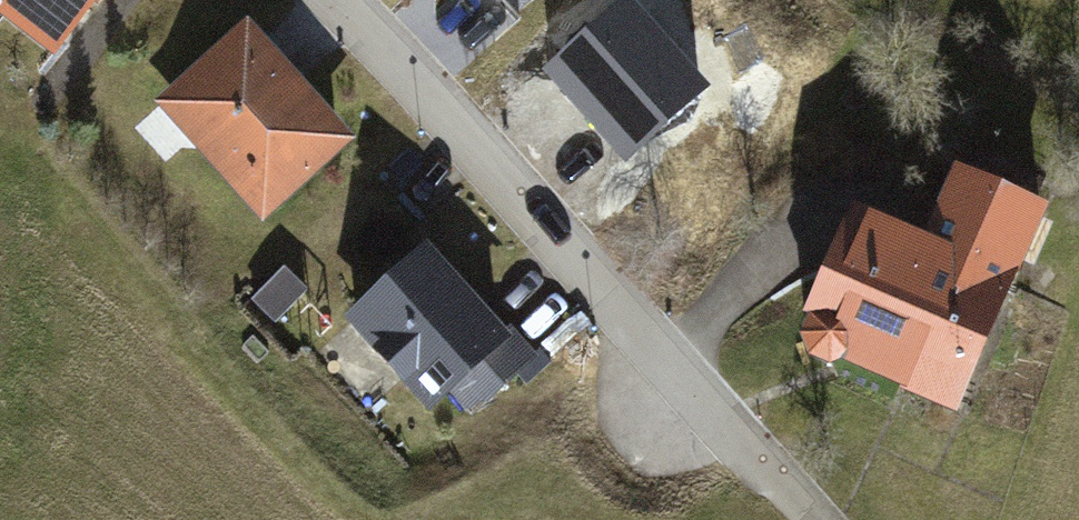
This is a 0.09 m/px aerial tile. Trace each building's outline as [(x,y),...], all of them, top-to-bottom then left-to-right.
[(4,8),(11,0),(0,0),(0,5),(4,8)] [(341,141),(249,36),(170,105),(224,165),(236,154),(275,198),(341,141)] [(923,239),(860,211),(803,342),(958,410),(1045,212),(953,171),(923,239)] [(502,336),(424,253),(353,319),(430,402),(502,336)] [(477,407),(532,357),(509,333),(455,383),(477,407)]
